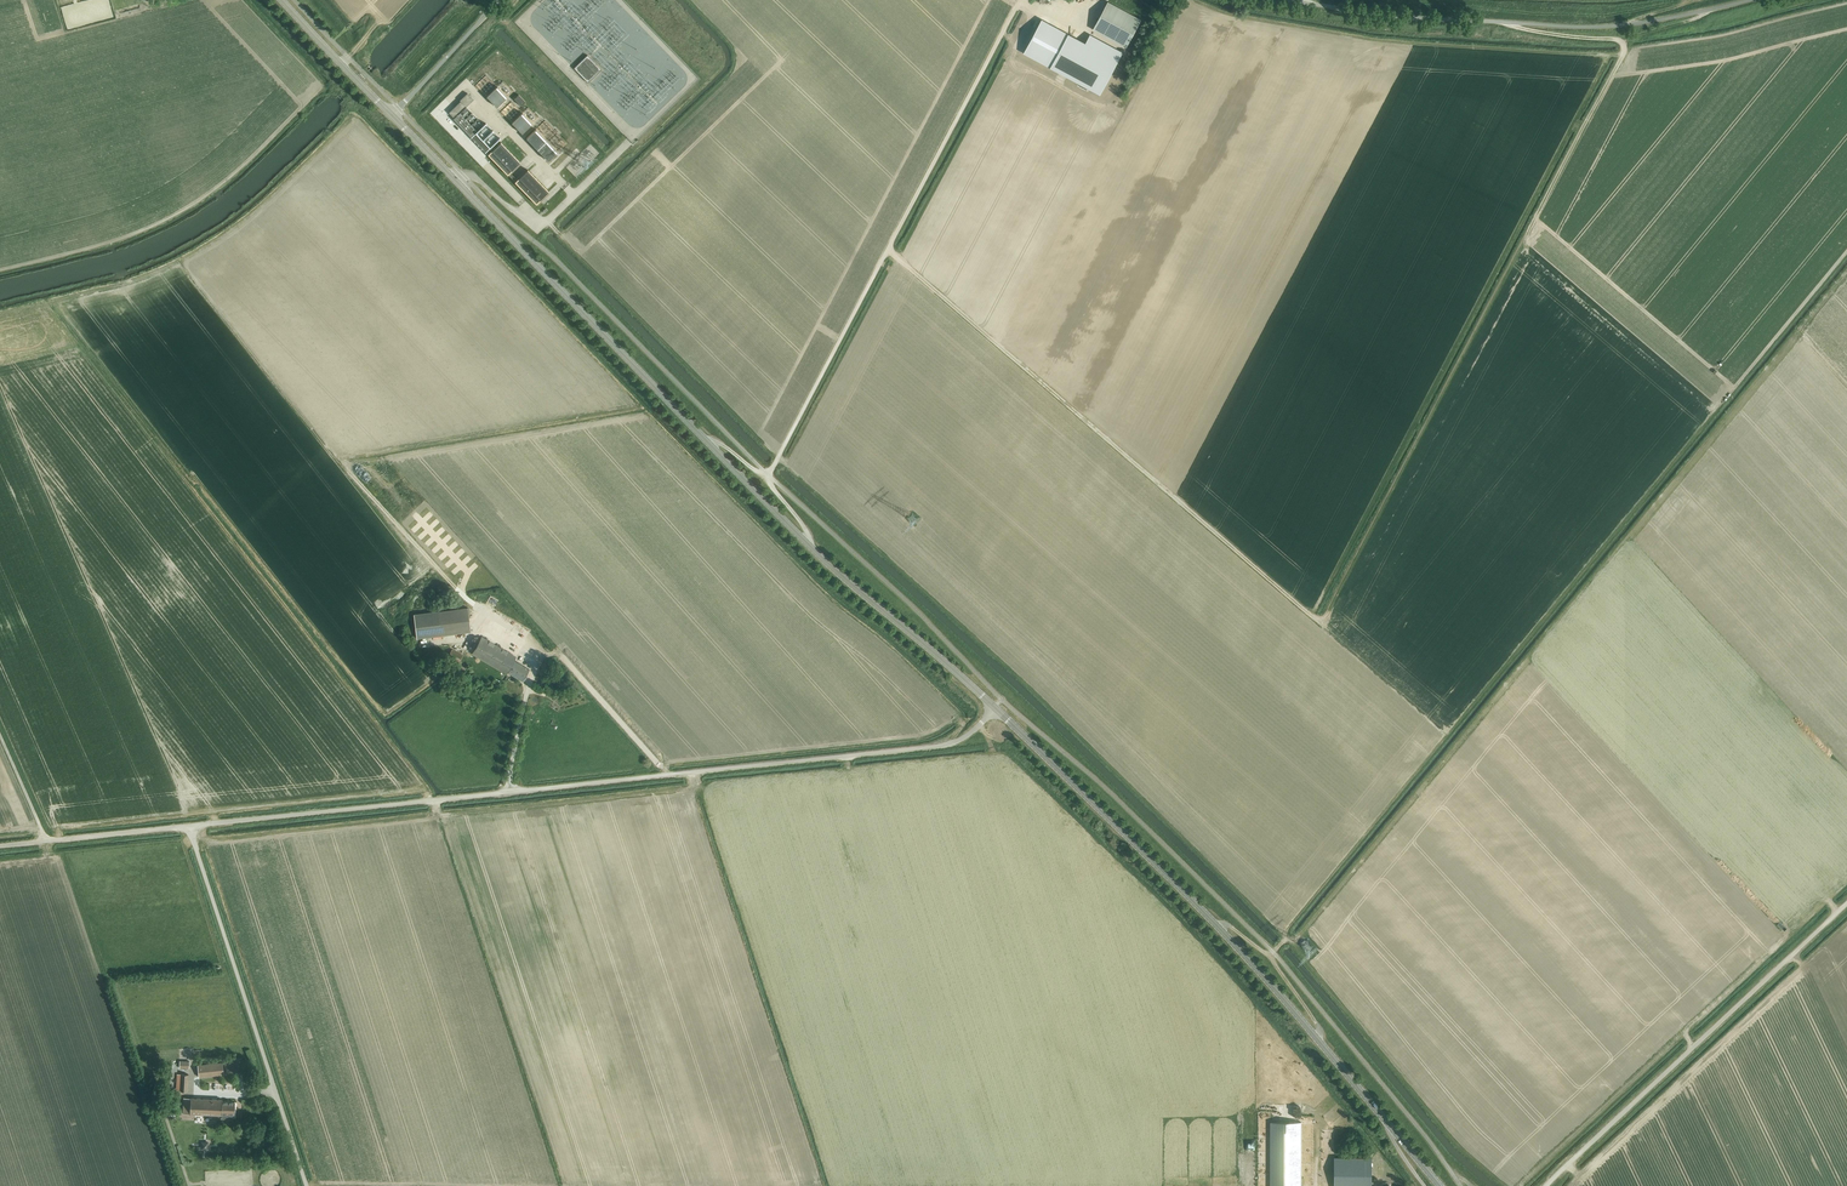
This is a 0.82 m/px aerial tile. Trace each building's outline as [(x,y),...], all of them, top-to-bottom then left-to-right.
[(1093,29),(1126,47),(1141,20),(1107,2),(1093,29)] [(1021,25),(1026,28),(1033,15),(1027,12),(1021,25)] [(1043,19),(1022,58),(1096,98),(1117,60),(1043,19)] [(587,55),(574,68),(588,83),(602,69),(587,55)] [(497,86),(487,96),(497,107),(507,97),(497,86)] [(471,137),(477,131),(471,125),(465,119),(460,113),(473,99),(467,93),(460,100),(461,101),(449,112),(454,118),(453,119),(471,137)] [(526,102),(519,94),(514,99),(521,106),(526,102)] [(523,113),(512,123),(522,133),(533,123),(523,113)] [(536,129),(527,138),(548,161),(558,152),(536,129)] [(501,142),(488,155),(508,175),(521,163),(501,142)] [(528,170),(515,182),(536,204),(549,192),(528,170)] [(417,638),(440,635),(470,631),(467,607),(437,611),(414,614),(417,638)] [(522,681),(529,669),(514,660),(516,657),(481,636),(471,653),(506,674),(507,672),(522,681)] [(459,662),(462,656),(452,649),(448,655),(459,662)] [(541,688),(546,679),(538,674),(533,683),(541,688)] [(199,1077),(223,1074),(222,1063),(198,1065),(199,1077)] [(187,1091),(188,1074),(181,1074),(180,1091),(187,1091)] [(184,1098),(183,1113),(218,1115),(222,1115),(222,1119),(233,1119),(233,1115),(234,1115),(234,1114),(235,1112),(235,1110),(234,1108),(234,1102),(222,1102),(222,1100),(184,1098)] [(1271,1185),(1301,1185),(1301,1122),(1271,1121),(1271,1185)] [(1371,1158),(1334,1158),(1334,1185),(1371,1185),(1371,1158)]
